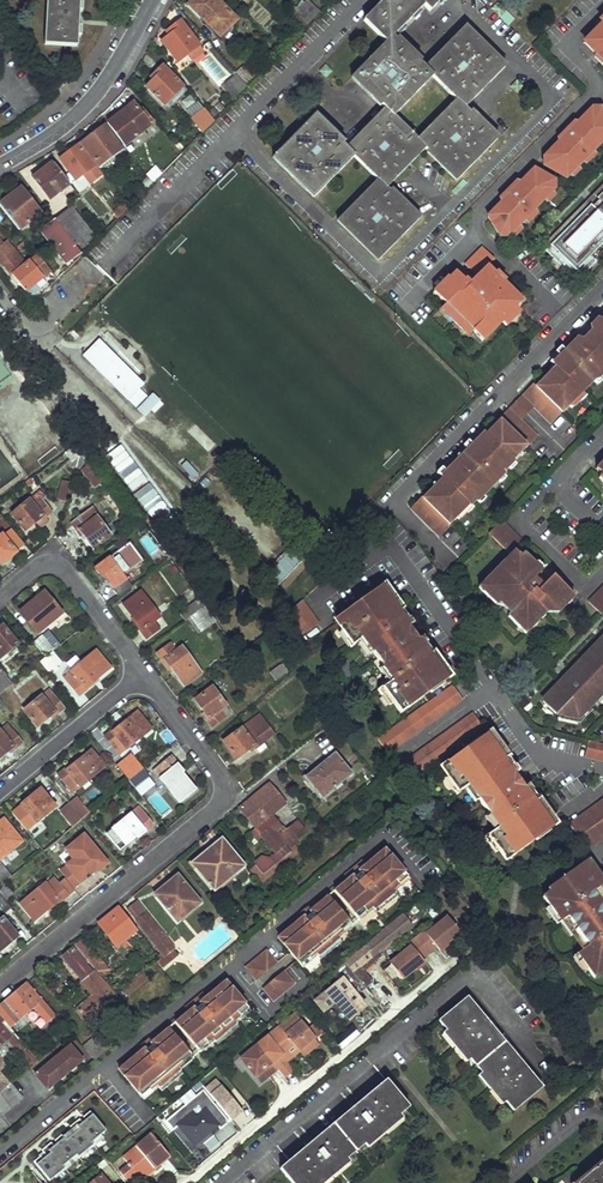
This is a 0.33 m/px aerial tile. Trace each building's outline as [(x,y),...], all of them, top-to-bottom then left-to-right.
[(43,47),(76,49),(78,0),(46,0),(43,47)] [(218,34),(229,24),(231,26),(238,21),(217,0),(195,0),(189,5),(218,34)] [(307,26),(320,13),(307,0),(306,0),(294,12),(300,19),(307,26)] [(393,36),(425,5),(420,0),(384,0),(364,20),(387,43),(393,36)] [(442,0),(420,0),(425,5),(431,11),(442,0)] [(296,24),(302,30),(307,26),(300,19),(296,24)] [(162,41),(177,61),(198,46),(181,22),(171,29),(172,33),(162,41)] [(508,67),(466,26),(425,68),(435,77),(457,99),(467,108),(508,67)] [(586,43),(602,60),(602,26),(586,43)] [(393,36),(387,43),(352,78),(384,110),(393,118),(395,117),(435,77),(425,68),(393,36)] [(237,72),(249,85),(260,73),(249,61),(237,72)] [(146,86),(164,104),(182,85),(163,65),(151,77),(153,79),(146,86)] [(229,81),(240,92),(246,86),(236,75),(229,81)] [(225,84),(236,95),(240,92),(229,81),(225,84)] [(457,99),(418,139),(427,148),(425,151),(456,182),(498,139),(467,108),(457,99)] [(107,122),(124,144),(149,125),(132,103),(107,122)] [(191,119),(202,132),(213,120),(204,108),(191,119)] [(390,186),(425,151),(427,148),(418,139),(395,117),(393,118),(384,110),(348,146),(357,156),(355,158),(378,181),(387,189),(390,186)] [(547,157),(548,166),(567,177),(570,174),(578,167),(583,161),(593,151),(602,141),(602,112),(602,110),(593,110),(579,124),(573,131),(568,135),(562,142),(547,157)] [(357,156),(348,146),(316,115),(272,159),(314,200),(355,158),(357,156)] [(570,128),(573,131),(579,124),(577,122),(570,128)] [(81,143),(99,166),(122,148),(104,125),(81,143)] [(559,140),(562,142),(568,135),(566,133),(559,140)] [(59,160),(75,180),(83,174),(90,183),(102,173),(95,165),(79,144),(59,160)] [(593,151),(583,161),(586,164),(596,154),(593,151)] [(33,179),(49,198),(70,183),(54,163),(46,169),(35,178),(33,179)] [(153,181),(162,173),(154,165),(145,173),(153,181)] [(32,174),(35,178),(46,169),(43,166),(32,174)] [(578,167),(570,174),(574,177),(581,170),(578,167)] [(503,201),(489,216),(500,236),(509,236),(511,234),(519,227),(524,221),(535,210),(545,200),(552,193),(556,189),(555,181),(535,169),(521,183),(514,190),(509,195),(503,201)] [(136,189),(141,194),(152,182),(147,178),(136,189)] [(387,189),(378,181),(338,222),(378,261),(422,217),(390,186),(387,189)] [(512,188),(514,190),(521,183),(518,181),(512,188)] [(551,245),(591,205),(598,198),(602,193),(602,185),(547,241),(551,245)] [(18,229),(39,213),(20,189),(0,205),(0,207),(18,229)] [(55,219),(73,242),(96,224),(72,193),(55,206),(62,214),(55,219)] [(501,199),(503,201),(509,195),(507,193),(501,199)] [(552,193),(545,200),(548,203),(555,196),(552,193)] [(599,200),(593,206),(602,216),(602,204),(599,200)] [(591,205),(551,245),(546,250),(568,273),(602,238),(602,216),(593,206),(591,205)] [(535,210),(524,221),(527,224),(538,214),(535,210)] [(41,231),(59,253),(51,258),(60,269),(82,253),(73,242),(55,219),(41,231)] [(519,227),(511,234),(514,237),(522,229),(519,227)] [(568,273),(575,279),(602,250),(602,238),(568,273)] [(21,284),(35,272),(28,264),(27,266),(23,261),(20,264),(3,245),(1,248),(0,247),(0,261),(21,284)] [(449,277),(435,291),(446,302),(445,304),(447,306),(454,313),(455,311),(465,321),(463,322),(471,330),(473,331),(474,330),(485,340),(504,321),(503,320),(508,316),(510,318),(518,310),(520,308),(517,305),(523,298),(506,281),(504,282),(496,274),(497,273),(489,264),(495,258),(484,247),(467,264),(478,275),(472,282),(468,278),(467,280),(458,271),(450,278),(449,277)] [(506,281),(508,278),(499,270),(497,273),(496,274),(504,282),(506,281)] [(463,322),(465,321),(455,311),(454,313),(447,306),(443,310),(467,334),(471,330),(463,322)] [(503,320),(504,321),(508,325),(521,312),(518,310),(510,318),(508,316),(503,320)] [(523,394),(534,405),(551,422),(569,404),(582,391),(594,379),(602,370),(602,319),(602,321),(598,318),(591,325),(594,328),(582,341),(578,338),(566,350),(553,363),(557,366),(538,385),(534,382),(523,394)] [(85,354),(128,400),(145,384),(101,339),(85,354)] [(559,352),(551,361),(553,363),(566,350),(561,346),(557,351),(559,352)] [(594,379),(598,384),(602,379),(602,378),(601,376),(602,375),(602,370),(594,379)] [(582,391),(569,404),(572,406),(579,399),(581,401),(587,396),(582,391)] [(523,394),(511,406),(522,417),(534,405),(523,394)] [(502,421),(499,424),(524,448),(527,446),(528,447),(540,435),(522,417),(511,406),(499,418),(502,421)] [(412,507),(441,536),(452,524),(450,522),(469,503),(471,504),(510,465),(508,464),(524,448),(499,424),(483,440),(481,438),(442,476),(445,478),(425,497),(422,495),(412,507)] [(66,452),(73,461),(79,457),(83,441),(82,440),(81,440),(66,452)] [(184,459),(177,466),(191,481),(199,474),(184,459)] [(57,500),(68,501),(69,481),(59,480),(57,500)] [(40,493),(12,515),(26,532),(43,518),(44,519),(52,513),(43,501),(45,499),(40,493)] [(80,530),(93,548),(110,535),(96,517),(99,515),(93,507),(72,523),(79,531),(80,530)] [(507,594),(518,605),(512,611),(509,614),(527,632),(548,611),(546,608),(552,604),(559,611),(575,595),(554,575),(547,581),(539,573),(534,567),(537,564),(525,553),(522,556),(516,549),(524,541),(502,519),(489,532),(512,553),(479,587),(498,604),(501,601),(507,594)] [(0,566),(16,553),(2,534),(0,535),(0,565),(0,566)] [(103,576),(113,590),(126,580),(123,577),(143,562),(129,544),(94,569),(100,578),(103,576)] [(289,545),(265,571),(279,584),(303,558),(289,545)] [(144,559),(153,572),(170,560),(160,546),(144,559)] [(435,572),(445,572),(445,560),(436,560),(435,572)] [(534,567),(539,573),(546,567),(540,561),(537,564),(534,567)] [(602,612),(602,586),(589,599),(602,612)] [(363,638),(394,682),(386,687),(390,693),(387,695),(394,705),(401,714),(423,698),(421,695),(418,691),(430,682),(433,687),(450,675),(433,652),(428,655),(418,641),(414,645),(409,637),(404,640),(399,633),(408,628),(398,614),(402,610),(386,587),(360,606),(358,604),(336,620),(343,629),(350,639),(356,635),(360,640),(363,638)] [(134,624),(146,639),(159,629),(154,621),(160,617),(141,592),(124,605),(136,622),(134,624)] [(501,601),(512,611),(518,605),(507,594),(501,601)] [(21,612),(37,633),(61,613),(49,598),(42,604),(39,600),(32,606),(31,604),(21,612)] [(180,614),(185,622),(190,618),(201,610),(195,603),(180,614)] [(289,618),(303,637),(319,626),(304,606),(289,618)] [(190,618),(201,632),(215,622),(204,608),(201,610),(190,618)] [(1,659),(18,645),(4,627),(0,630),(0,659),(1,659)] [(399,633),(404,640),(409,637),(414,645),(418,641),(408,628),(399,633)] [(346,640),(351,646),(360,640),(356,635),(350,639),(343,629),(340,632),(346,640)] [(41,637),(34,643),(46,657),(51,652),(53,651),(41,637)] [(53,651),(62,662),(76,651),(67,639),(53,651)] [(544,701),(557,713),(560,710),(566,716),(568,713),(570,715),(579,715),(589,705),(591,707),(599,699),(597,696),(602,690),(602,640),(544,701)] [(170,669),(183,687),(201,674),(181,647),(176,651),(171,644),(157,654),(169,670),(170,669)] [(64,677),(79,695),(94,683),(93,681),(109,667),(96,651),(64,677)] [(39,662),(50,675),(57,669),(55,667),(60,663),(51,652),(46,657),(45,658),(39,662)] [(271,671),(277,682),(290,673),(285,663),(271,671)] [(8,678),(13,684),(22,677),(17,671),(8,678)] [(6,689),(13,684),(8,678),(3,672),(0,674),(0,682),(6,689)] [(418,691),(421,695),(433,687),(430,682),(418,691)] [(380,692),(391,707),(394,705),(387,695),(390,693),(386,687),(380,692)] [(205,718),(211,727),(229,714),(223,706),(224,705),(212,688),(195,701),(207,718),(205,718)] [(378,741),(387,753),(462,700),(453,688),(378,741)] [(24,710),(37,726),(52,713),(54,716),(63,708),(48,690),(24,710)] [(107,737),(120,753),(151,727),(139,714),(122,727),(121,726),(107,737)] [(407,781),(481,727),(473,715),(398,768),(407,781)] [(258,716),(222,743),(234,760),(251,748),(253,749),(262,743),(272,735),(258,716)] [(159,731),(166,745),(175,740),(168,727),(159,731)] [(12,747),(13,749),(21,743),(11,731),(4,736),(0,732),(0,757),(12,747)] [(470,786),(500,827),(492,833),(496,838),(494,839),(501,849),(509,859),(530,843),(528,841),(525,837),(537,828),(540,832),(556,820),(540,798),(535,801),(525,788),(521,791),(516,784),(512,787),(507,780),(515,774),(505,759),(510,756),(493,733),(467,752),(465,749),(443,765),(451,776),(458,786),(464,782),(467,788),(470,786)] [(602,759),(602,743),(591,741),(588,756),(602,759)] [(262,743),(253,749),(258,755),(266,749),(262,743)] [(60,776),(73,793),(105,766),(93,751),(75,766),(73,765),(60,776)] [(307,777),(323,796),(351,773),(335,754),(307,777)] [(117,765),(129,781),(139,773),(126,758),(117,765)] [(153,772),(179,804),(195,791),(181,774),(183,773),(170,758),(153,772)] [(129,781),(136,790),(147,781),(140,771),(139,773),(129,781)] [(516,784),(521,791),(525,788),(515,774),(507,780),(512,787),(516,784)] [(455,788),(459,793),(467,788),(464,782),(458,786),(451,776),(448,778),(455,788)] [(248,800),(265,820),(270,826),(274,831),(279,826),(271,815),(285,803),(269,783),(248,800)] [(23,806),(39,824),(57,809),(42,791),(23,806)] [(70,804),(83,819),(89,814),(77,798),(70,804)] [(591,849),(602,840),(602,802),(572,824),(591,849)] [(69,820),(74,827),(83,819),(70,804),(61,811),(69,820)] [(12,814),(31,837),(40,829),(21,807),(12,814)] [(106,833),(120,850),(136,837),(137,838),(153,826),(137,807),(106,833)] [(58,829),(63,835),(74,827),(69,820),(58,829)] [(0,825),(0,851),(4,855),(11,849),(13,851),(23,843),(5,821),(0,825)] [(276,833),(291,852),(310,837),(297,821),(285,831),(282,828),(276,833)] [(525,837),(528,841),(540,832),(537,828),(525,837)] [(486,837),(496,851),(501,849),(494,839),(496,838),(492,833),(486,837)] [(194,869),(213,892),(244,868),(221,841),(201,857),(204,860),(194,869)] [(14,852),(13,851),(11,849),(4,855),(0,851),(0,864),(14,852)] [(349,880),(336,891),(356,915),(365,908),(369,912),(375,906),(377,909),(397,893),(395,890),(401,885),(398,881),(407,873),(386,849),(367,865),(363,861),(345,875),(349,880)] [(67,865),(81,882),(97,870),(98,871),(107,864),(97,852),(88,860),(83,853),(67,865)] [(586,950),(590,955),(581,961),(588,971),(595,980),(602,973),(602,896),(599,890),(602,888),(602,887),(602,877),(591,859),(581,867),(583,870),(574,877),(575,879),(570,883),(566,877),(550,889),(552,893),(545,897),(552,906),(558,916),(563,913),(578,934),(576,935),(586,950)] [(3,885),(14,877),(2,863),(0,865),(0,881),(3,885)] [(566,877),(570,883),(575,879),(574,877),(583,870),(581,867),(572,873),(570,872),(565,876),(566,877)] [(407,873),(398,881),(401,885),(395,890),(397,893),(412,880),(407,873)] [(155,894),(179,921),(203,902),(179,876),(168,886),(166,885),(155,894)] [(75,889),(65,878),(58,884),(52,878),(21,904),(35,921),(51,908),(52,909),(68,896),(75,889)] [(397,893),(377,909),(380,912),(400,896),(397,893)] [(3,915),(11,908),(0,895),(0,912),(3,915)] [(299,921),(279,938),(299,962),(308,955),(311,959),(317,954),(320,957),(339,940),(337,938),(344,932),(341,928),(350,921),(329,896),(316,907),(312,903),(295,916),(299,921)] [(130,908),(139,919),(147,912),(138,901),(130,908)] [(365,908),(356,915),(361,922),(377,909),(375,906),(369,912),(365,908)] [(562,923),(573,937),(576,935),(578,934),(563,913),(558,916),(552,906),(548,909),(560,924),(562,923)] [(100,924),(118,946),(120,945),(122,947),(124,945),(122,943),(138,929),(120,907),(100,924)] [(137,920),(163,951),(160,954),(163,958),(176,948),(147,912),(139,919),(137,920)] [(345,963),(365,987),(372,981),(360,967),(373,957),(374,959),(414,926),(403,913),(364,946),(365,947),(345,963)] [(452,919),(450,916),(436,927),(439,930),(452,919)] [(461,930),(452,919),(439,930),(436,927),(429,933),(427,931),(419,938),(429,950),(436,944),(441,949),(449,943),(448,941),(461,930)] [(17,937),(2,920),(0,922),(0,952),(17,937)] [(350,921),(341,928),(344,932),(337,938),(339,940),(355,927),(350,921)] [(75,945),(98,972),(105,965),(83,938),(75,945)] [(429,950),(419,938),(412,944),(413,946),(405,952),(408,955),(394,966),(403,977),(416,966),(418,968),(426,961),(422,956),(429,950)] [(339,940),(320,957),(322,960),(342,943),(339,940)] [(267,948),(245,965),(256,979),(278,961),(267,948)] [(64,958),(84,980),(94,972),(77,952),(75,953),(73,950),(64,958)] [(579,963),(586,973),(588,971),(581,961),(590,955),(586,950),(575,957),(579,963)] [(408,955),(405,952),(392,963),(394,966),(408,955)] [(308,955),(299,962),(305,969),(320,957),(317,954),(311,959),(308,955)] [(365,987),(345,963),(335,971),(341,978),(357,997),(359,995),(366,988),(365,987)] [(285,970),(263,987),(274,1001),(296,983),(285,970)] [(79,1009),(88,1021),(116,998),(94,972),(84,980),(83,981),(95,996),(79,1009)] [(126,990),(130,995),(151,978),(147,972),(126,990)] [(357,997),(341,978),(313,1001),(324,1014),(335,1005),(350,1022),(369,1006),(359,995),(357,997)] [(190,1011),(176,1022),(197,1047),(206,1040),(209,1044),(215,1038),(217,1041),(237,1025),(235,1022),(241,1017),(238,1013),(248,1005),(227,980),(207,997),(203,992),(186,1007),(190,1011)] [(13,1031),(38,1009),(39,1014),(47,1023),(55,1016),(28,984),(0,1007),(0,1016),(5,1022),(13,1031)] [(469,997),(441,1020),(515,1110),(543,1087),(469,997)] [(248,1005),(238,1013),(241,1017),(235,1022),(237,1025),(253,1011),(248,1005)] [(297,1022),(301,1019),(296,1013),(292,1017),(297,1022)] [(314,1035),(301,1019),(297,1022),(292,1017),(279,1027),(291,1041),(297,1049),(314,1035)] [(7,1041),(19,1055),(27,1048),(13,1031),(5,1022),(3,1024),(0,1020),(0,1047),(7,1041)] [(237,1025),(217,1041),(220,1045),(240,1028),(237,1025)] [(291,1041),(279,1027),(258,1045),(278,1069),(285,1077),(293,1070),(286,1062),(288,1060),(286,1058),(280,1050),(291,1041)] [(140,1052),(119,1069),(140,1094),(149,1087),(152,1091),(158,1085),(160,1088),(180,1072),(178,1069),(184,1064),(181,1060),(190,1053),(169,1028),(156,1039),(153,1034),(137,1047),(140,1052)] [(82,1046),(94,1062),(109,1049),(96,1034),(82,1046)] [(206,1040),(197,1047),(202,1054),(217,1041),(215,1038),(209,1044),(206,1040)] [(297,1049),(291,1041),(280,1050),(286,1058),(297,1049)] [(278,1069),(258,1045),(242,1058),(256,1075),(261,1071),(266,1078),(278,1069)] [(69,1047),(34,1076),(46,1090),(80,1061),(69,1047)] [(195,1059),(190,1053),(181,1060),(184,1064),(178,1069),(180,1072),(195,1059)] [(11,1085),(0,1072),(0,1071),(0,1094),(11,1085)] [(266,1078),(261,1071),(256,1075),(261,1082),(266,1078)] [(180,1072),(160,1088),(163,1091),(183,1075),(180,1072)] [(242,1111),(216,1079),(204,1089),(230,1121),(242,1111)] [(294,1182),(320,1182),(411,1107),(388,1080),(281,1169),(294,1182)] [(2,1117),(23,1099),(11,1085),(0,1094),(0,1114),(2,1117)] [(149,1087),(140,1094),(145,1101),(160,1088),(158,1085),(152,1091),(149,1087)] [(230,1121),(204,1089),(166,1121),(192,1152),(230,1121)] [(53,1179),(118,1127),(100,1106),(36,1158),(53,1179)] [(125,1157),(140,1174),(152,1164),(155,1167),(170,1154),(152,1133),(125,1157)] [(121,1171),(131,1182),(140,1174),(125,1157),(124,1158),(129,1164),(121,1171)] [(577,1182),(602,1182),(602,1161),(577,1182)] [(144,1179),(156,1168),(155,1167),(152,1164),(140,1174),(141,1176),(133,1182),(138,1182),(144,1179)] [(131,1182),(133,1182),(141,1176),(140,1174),(131,1182)]
